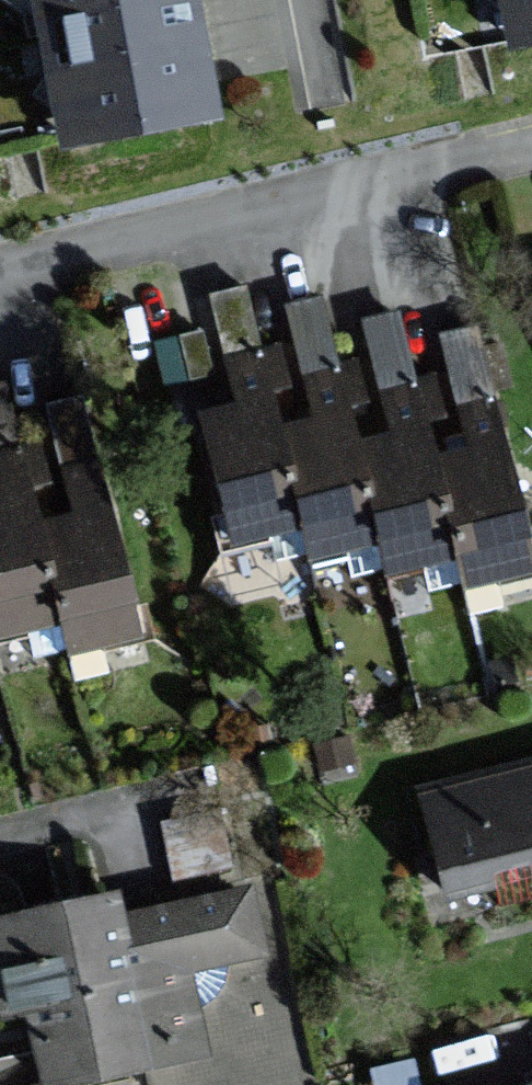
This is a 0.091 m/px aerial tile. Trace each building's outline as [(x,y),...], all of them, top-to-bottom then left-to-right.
[(201,0),(49,0),(75,131),(221,102),(201,0)] [(521,34),(531,32),(531,0),(514,0),(521,34)] [(242,540),(314,522),(290,424),(280,385),(288,383),(279,346),(236,357),(247,403),(211,412),(242,540)] [(322,553),(391,536),(367,440),(358,402),(370,399),(361,364),(316,376),(326,416),(290,424),(314,522),(322,553)] [(400,573),(467,556),(441,454),(433,418),(446,415),(438,379),(392,391),(402,431),(367,440),(391,536),(400,573)] [(51,392),(65,459),(93,454),(80,387),(51,392)] [(477,445),(441,454),(467,556),(473,581),(531,566),(531,538),(498,399),(467,407),(477,445)] [(0,497),(0,623),(3,635),(73,617),(49,518),(31,446),(0,453),(0,468),(7,495),(0,497)] [(74,470),(84,509),(49,518),(73,617),(81,648),(146,632),(105,463),(74,470)] [(420,790),(446,891),(531,869),(531,762),(420,790)] [(247,890),(129,912),(125,893),(0,917),(0,1024),(25,1019),(37,1084),(85,1084),(207,1062),(191,974),(261,961),(247,890)]
